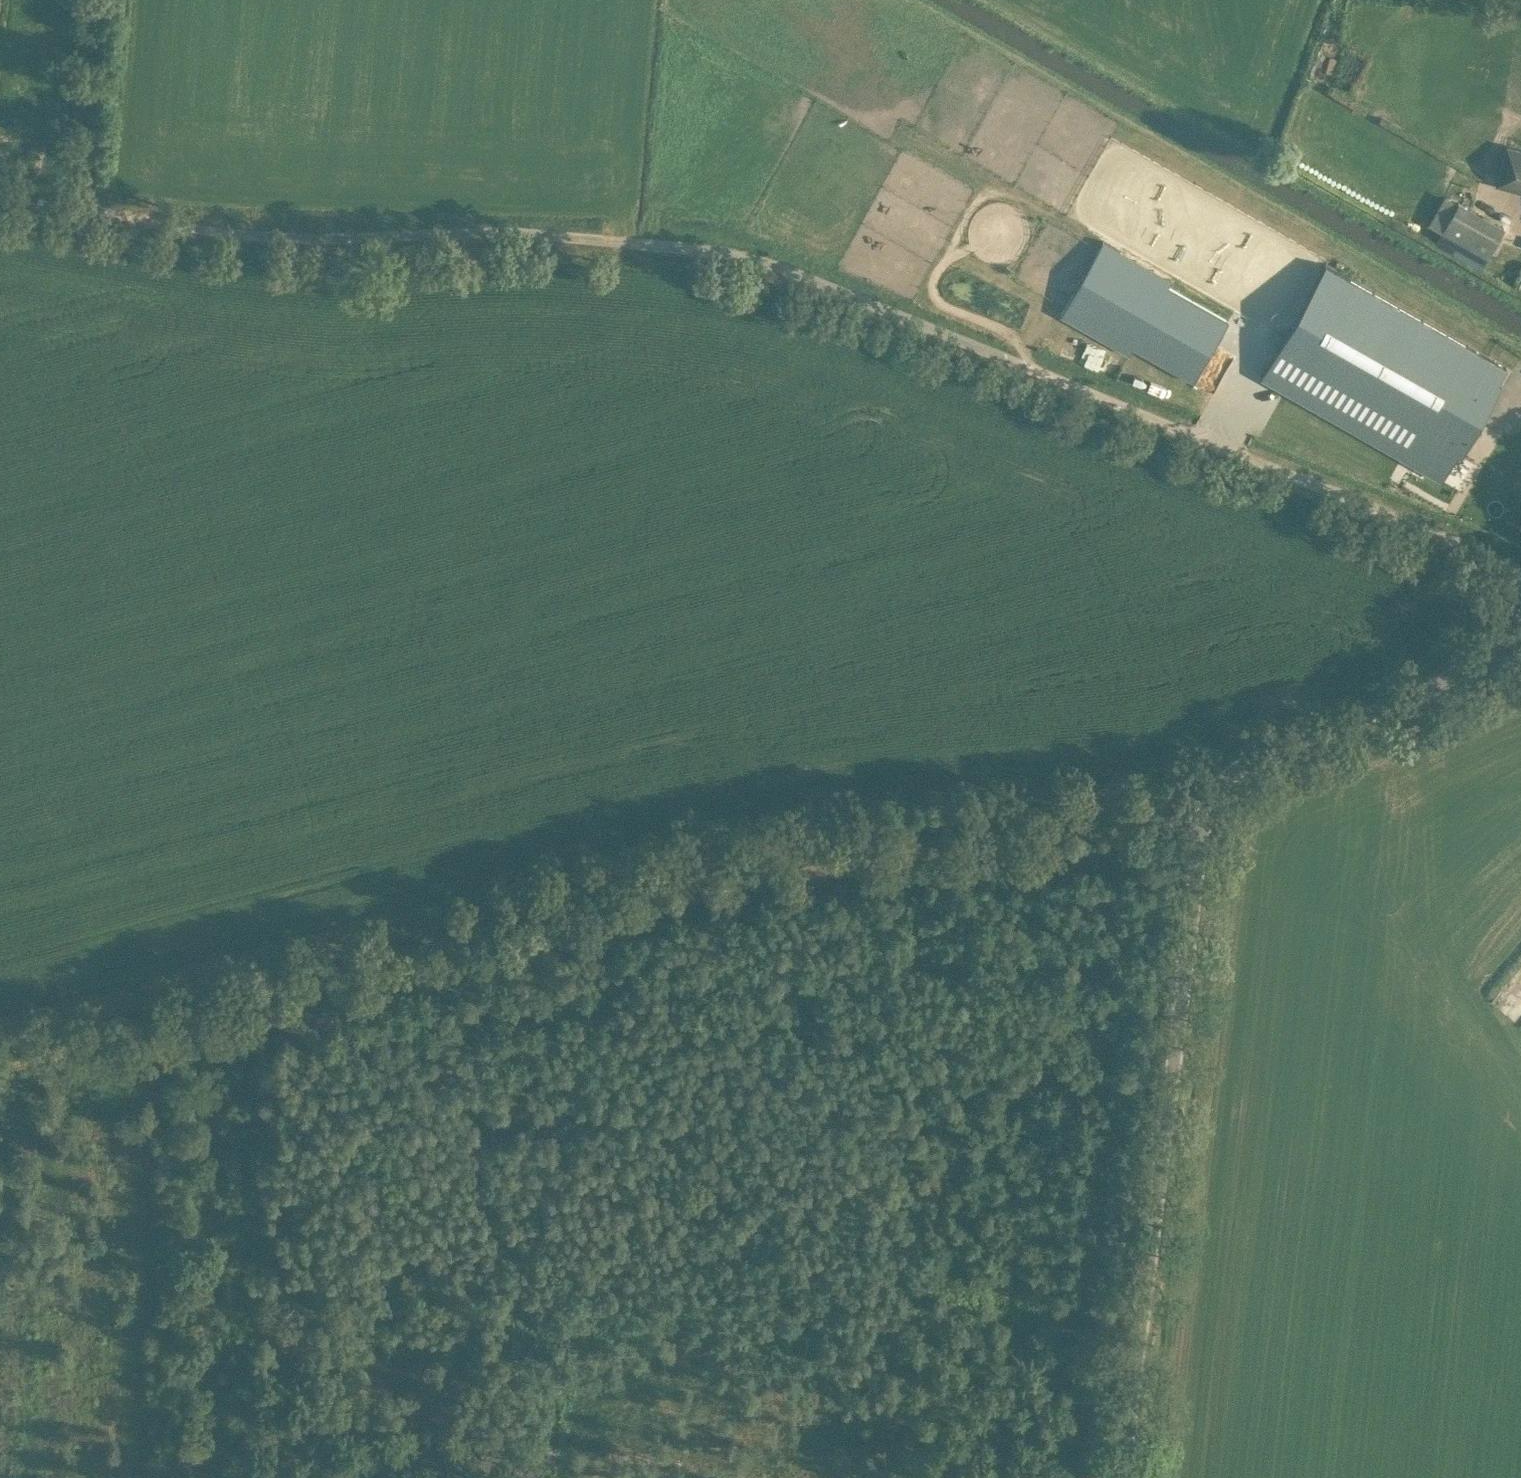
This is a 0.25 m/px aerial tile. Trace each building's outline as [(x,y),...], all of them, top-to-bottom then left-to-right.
[(1507,145),(1496,184),(1520,191),(1520,149),(1507,145)] [(1436,241),(1481,266),(1504,226),(1458,201),(1436,241)] [(1195,380),(1228,317),(1166,285),(1171,275),(1100,238),(1060,316),(1130,352),(1132,347),(1195,380)] [(1394,453),(1442,480),(1458,451),(1461,453),(1501,382),(1498,381),(1506,367),(1325,263),(1260,377),(1261,377),(1394,453)]
